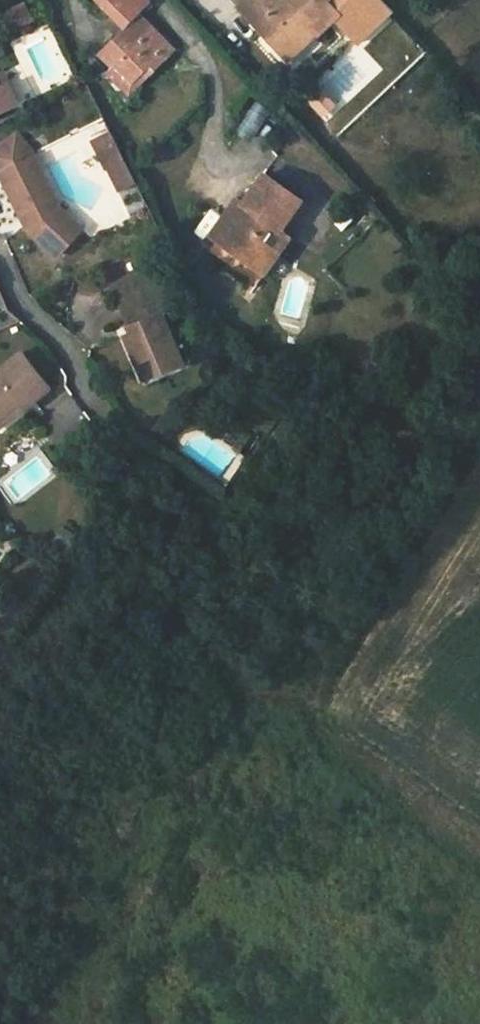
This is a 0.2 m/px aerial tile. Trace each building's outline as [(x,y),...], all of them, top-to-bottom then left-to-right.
[(111,69),(115,65),(132,84),(151,65),(156,71),(177,50),(141,13),(152,3),(149,0),(95,0),(111,16),(116,11),(129,24),(98,55),(111,69)] [(339,16),(324,0),(274,0),(276,2),(273,5),(269,0),(248,0),(240,7),(281,51),(290,42),(298,51),(316,35),(318,37),(339,16)] [(12,8),(20,28),(32,22),(23,3),(12,8)] [(298,51),(290,42),(281,51),(289,60),(298,51)] [(471,63),(479,73),(479,54),(471,63)] [(129,97),(156,71),(151,65),(132,84),(115,65),(111,69),(106,74),(129,97)] [(17,107),(1,73),(0,74),(0,115),(17,107)] [(109,129),(92,138),(116,186),(133,178),(109,129)] [(0,141),(0,175),(27,230),(54,256),(80,229),(57,207),(30,150),(15,130),(0,141)] [(237,199),(224,218),(230,221),(218,240),(212,236),(204,248),(256,285),(265,273),(257,268),(270,249),(274,252),(287,234),(281,230),(302,202),(264,174),(244,203),(237,199)] [(230,221),(224,218),(212,236),(218,240),(230,221)] [(109,285),(113,294),(154,277),(150,268),(109,285)] [(154,277),(113,294),(130,333),(122,337),(133,362),(150,355),(157,372),(181,362),(160,314),(168,310),(154,277)] [(0,366),(0,413),(14,402),(18,408),(47,386),(19,351),(0,366)] [(150,355),(133,362),(140,380),(157,372),(150,355)] [(0,413),(0,421),(18,408),(14,402),(0,413)] [(16,506),(57,472),(34,445),(0,473),(0,487),(16,506)]
